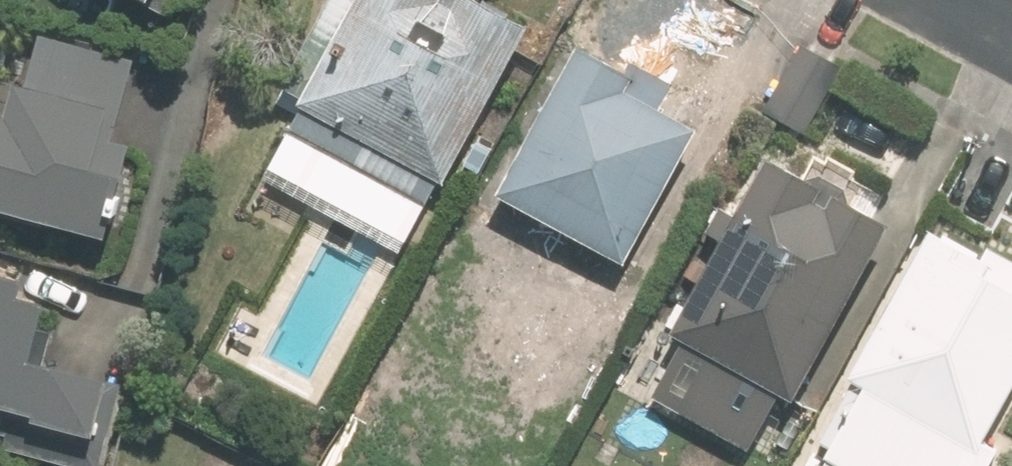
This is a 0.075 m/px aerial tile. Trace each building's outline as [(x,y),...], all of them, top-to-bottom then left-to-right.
[(167,16),(176,0),(138,0),(167,16)] [(525,27),(475,0),(325,0),(279,85),(299,95),(294,104),(299,106),(261,178),(397,251),(434,182),(439,185),(525,27)] [(105,245),(128,156),(107,151),(129,68),(40,45),(25,101),(16,98),(7,132),(0,130),(0,217),(105,245)] [(694,131),(691,128),(677,120),(688,101),(668,90),(671,84),(630,62),(624,75),(576,49),(494,195),(498,197),(488,216),(528,237),(538,220),(558,230),(536,271),(581,296),(604,255),(620,266),(662,189),(694,131)] [(795,50),(760,113),(803,137),(838,74),(795,50)] [(690,205),(725,140),(693,123),(691,128),(694,131),(662,189),(690,205)] [(977,151),(944,211),(982,232),(1011,179),(1011,170),(977,151)] [(803,182),(765,162),(734,217),(719,208),(705,232),(718,239),(665,334),(681,342),(650,396),(748,451),(778,397),(788,403),(885,227),(850,208),(842,188),(818,176),(803,182)] [(845,378),(864,385),(828,455),(845,465),(993,465),(1001,452),(984,443),(1011,389),(1011,261),(988,247),(982,260),(927,230),(845,378)] [(5,451),(68,465),(96,465),(115,391),(29,370),(40,317),(14,311),(18,295),(0,290),(0,436),(9,438),(5,451)]
